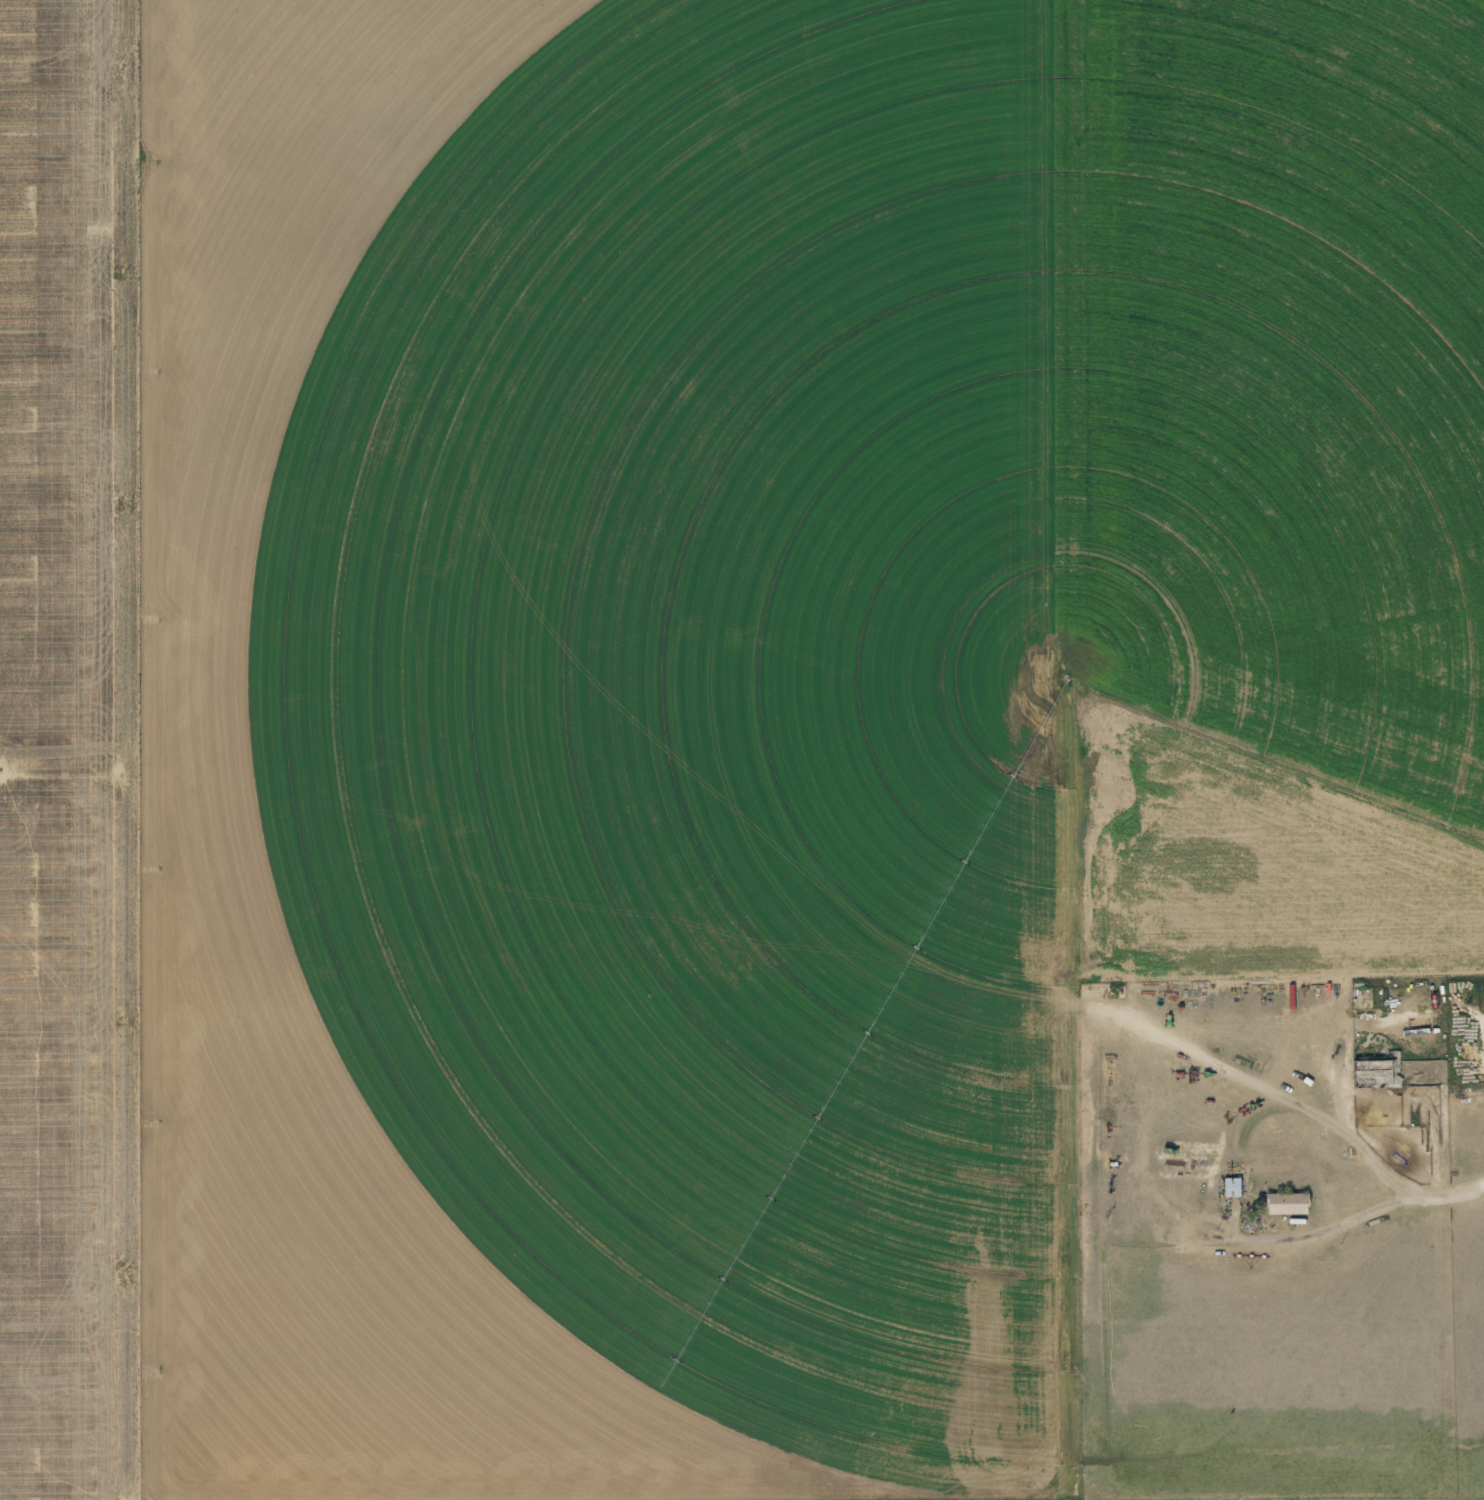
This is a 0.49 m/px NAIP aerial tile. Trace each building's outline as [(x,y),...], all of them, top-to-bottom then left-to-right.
[(1347,1058),(1384,1058),(1384,1072),(1345,1072),(1346,1063),(1347,1058)] [(1235,1176),(1236,1196),(1219,1195),(1219,1176),(1235,1176)] [(1302,1213),(1262,1213),(1259,1191),(1304,1192),(1302,1213)]
